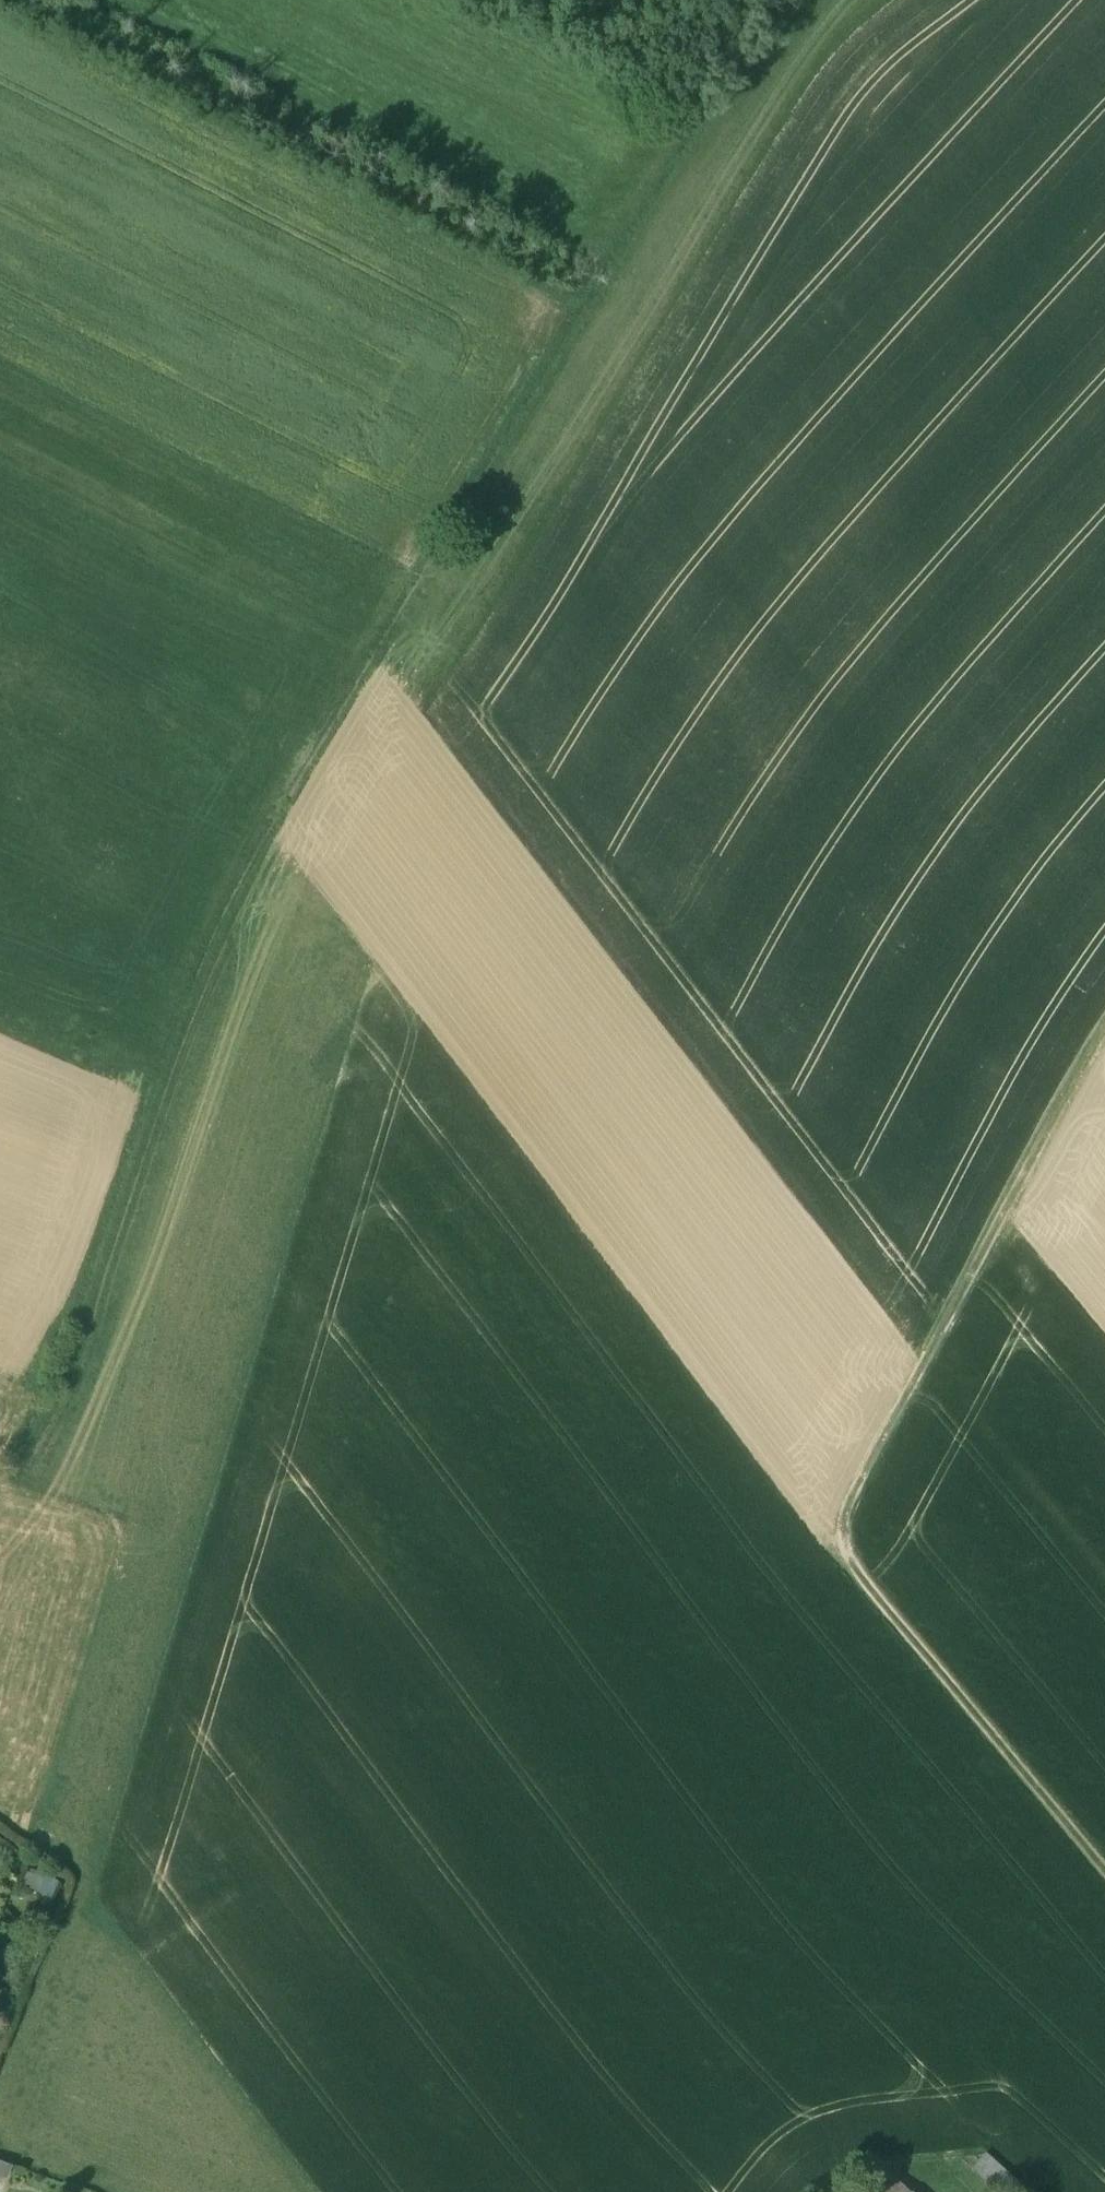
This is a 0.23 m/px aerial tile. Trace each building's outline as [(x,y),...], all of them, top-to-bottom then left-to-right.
[(985,2154),(973,2168),(999,2191),(1008,2191),(1017,2182),(985,2154)] [(4,2178),(8,2164),(0,2161),(0,2177),(4,2178)]
